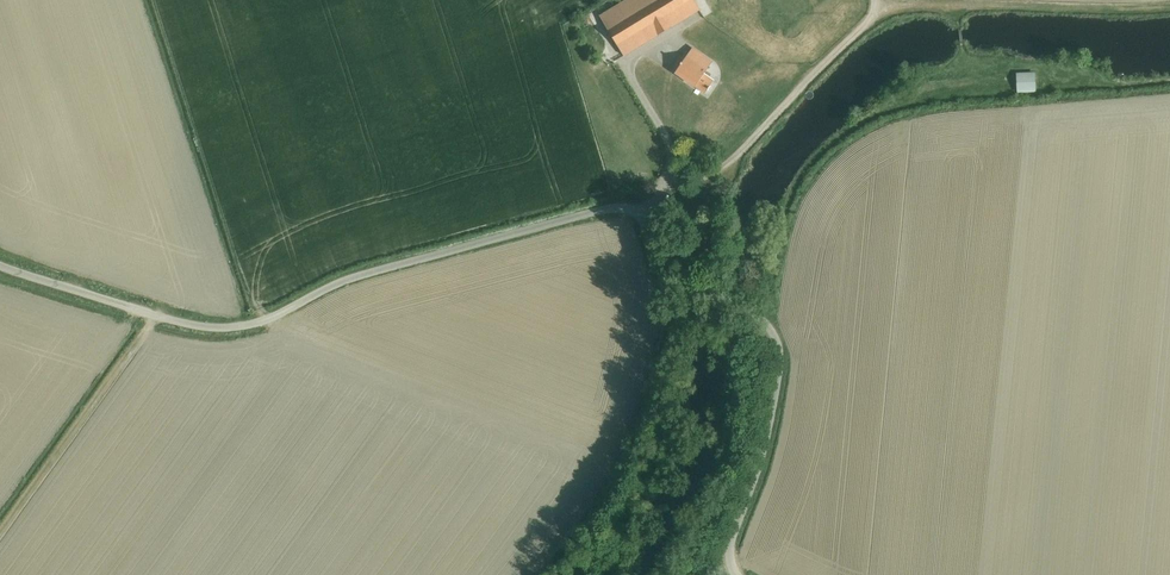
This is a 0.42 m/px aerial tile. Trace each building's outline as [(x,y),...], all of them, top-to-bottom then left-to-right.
[(600,15),(624,56),(701,10),(695,0),(624,0),(600,15)] [(680,54),(673,64),(679,68),(676,72),(706,92),(714,80),(705,73),(713,61),(693,47),(686,58),(680,54)] [(1035,72),(1016,72),(1017,92),(1036,92),(1035,72)]
